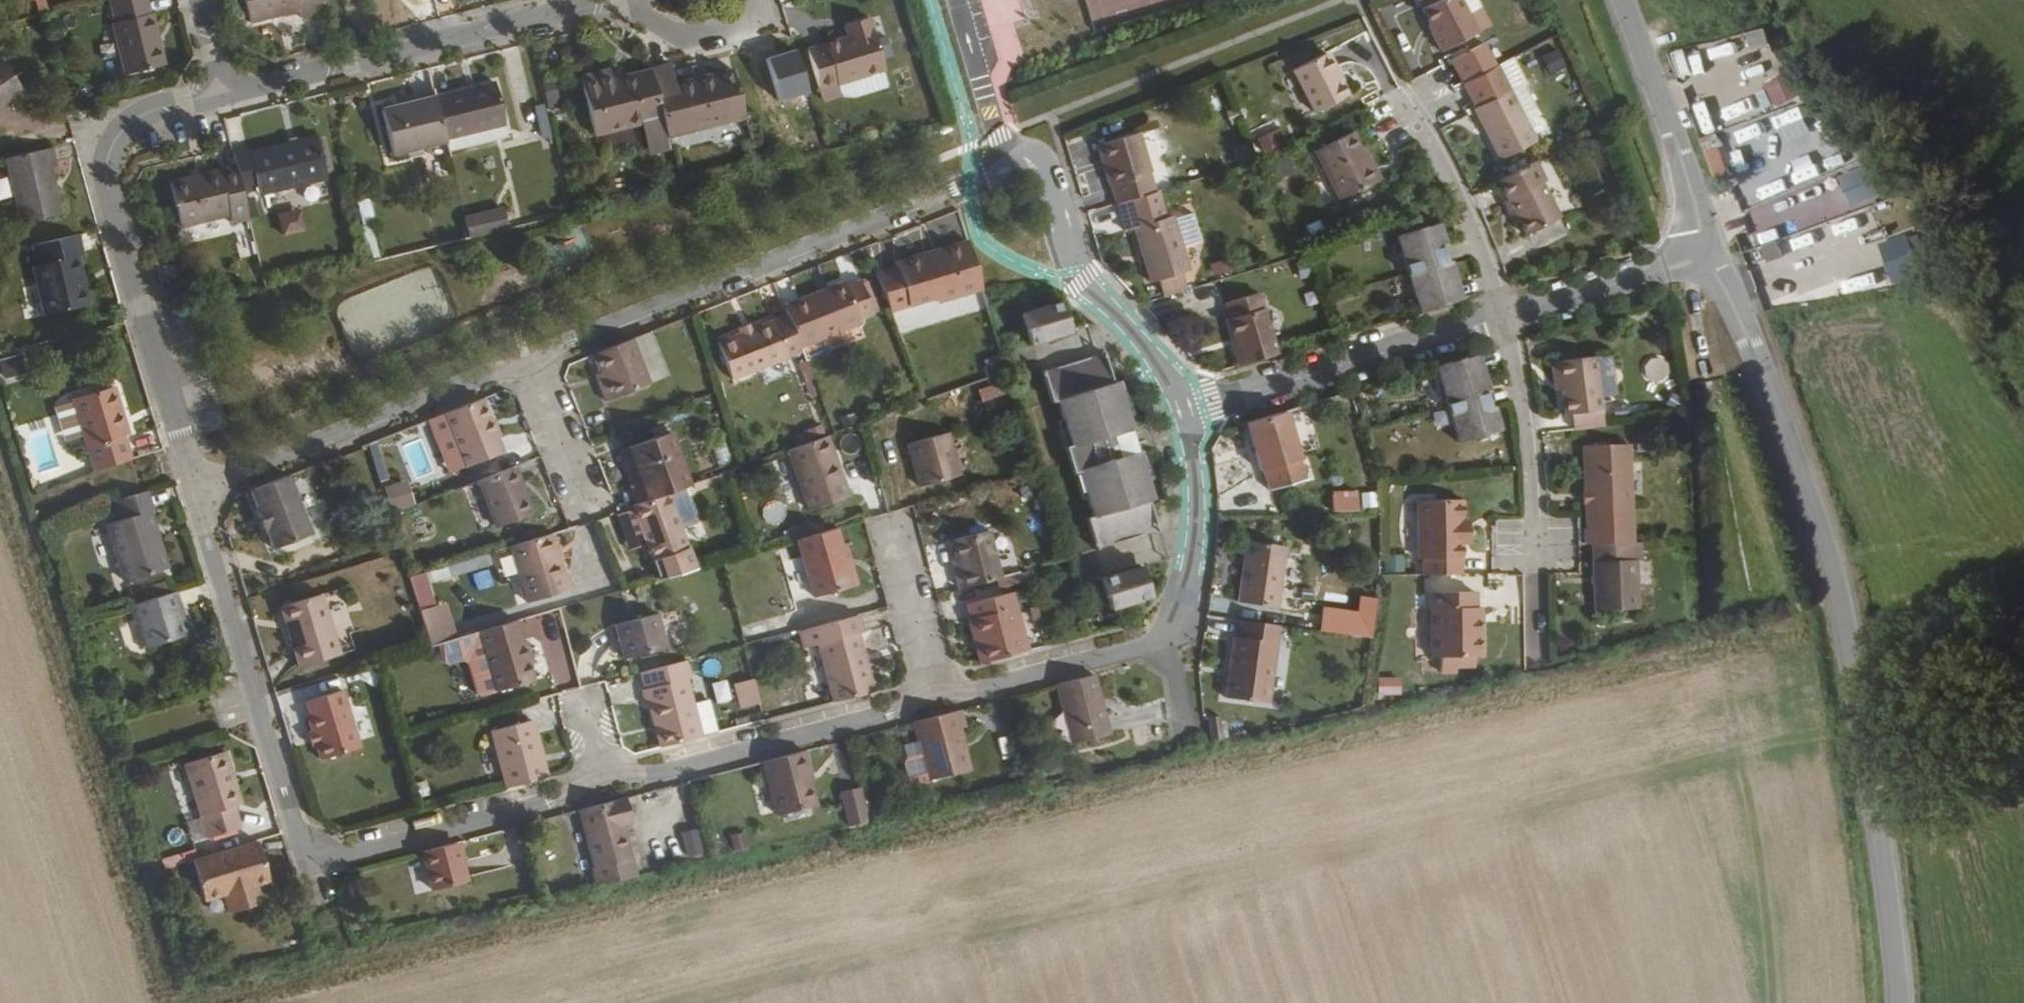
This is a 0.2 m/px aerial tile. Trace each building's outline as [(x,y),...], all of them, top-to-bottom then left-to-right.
[(147,0),(111,0),(117,24),(113,26),(126,77),(168,67),(155,15),(151,16),(147,0)] [(250,25),(298,13),(299,18),(314,15),(311,3),(324,0),(244,0),(250,25)] [(1434,20),(1446,45),(1482,27),(1473,9),(1468,0),(1425,0),(1434,20)] [(1487,5),(1485,0),(1468,0),(1473,9),(1487,5)] [(1388,4),(1375,10),(1387,37),(1401,31),(1388,4)] [(884,67),(869,16),(852,22),(856,34),(808,49),(823,98),(841,92),(837,82),(883,68),(884,67)] [(1762,29),(1743,34),(1747,50),(1766,46),(1762,29)] [(1562,47),(1547,53),(1555,71),(1570,65),(1562,47)] [(1329,51),(1296,68),(1317,110),(1350,93),(1329,51)] [(1,58),(0,59),(0,110),(24,94),(1,58)] [(1528,113),(1527,110),(1514,87),(1501,62),(1465,79),(1491,129),(1505,156),(1541,137),(1528,113)] [(676,84),(671,65),(651,70),(663,122),(666,136),(744,117),(733,70),(709,76),(710,82),(693,86),(692,80),(676,84)] [(663,122),(651,70),(621,77),(623,83),(613,85),(612,79),(609,68),(581,75),(596,138),(663,122)] [(837,82),(841,92),(886,78),(883,68),(837,82)] [(1760,88),(1775,109),(1796,94),(1781,73),(1760,88)] [(709,76),(692,80),(693,86),(710,82),(709,76)] [(621,77),(612,79),(613,85),(623,83),(621,77)] [(1542,106),(1540,102),(1528,79),(1514,87),(1527,110),(1528,113),(1542,106)] [(494,83),(436,97),(446,138),(504,124),(494,83)] [(436,97),(434,90),(412,95),(413,102),(436,97)] [(436,97),(413,102),(382,109),(393,153),(446,140),(446,138),(436,97)] [(538,106),(541,139),(551,138),(548,105),(538,106)] [(504,124),(446,138),(446,140),(449,151),(507,137),(504,124)] [(648,157),(668,151),(665,139),(662,127),(642,131),(648,157)] [(1115,180),(1121,199),(1157,188),(1151,169),(1154,168),(1141,128),(1100,141),(1113,181),(1115,180)] [(1273,131),(1254,135),(1258,151),(1277,147),(1273,131)] [(1353,131),(1316,149),(1339,198),(1376,181),(1353,131)] [(248,147),(233,151),(236,166),(243,191),(257,188),(258,193),(326,177),(316,137),(250,152),(248,147)] [(1731,142),(1702,153),(1713,180),(1742,169),(1731,142)] [(55,167),(50,148),(3,159),(19,224),(60,214),(49,169),(55,167)] [(1549,176),(1540,156),(1502,176),(1528,229),(1560,212),(1544,181),(1549,176)] [(243,191),(236,166),(171,181),(181,225),(228,213),(230,223),(249,219),(243,191)] [(1157,188),(1121,199),(1129,225),(1140,223),(1153,276),(1192,264),(1176,212),(1164,213),(1157,188)] [(358,202),(364,223),(377,219),(371,198),(358,202)] [(302,208),(277,214),(283,237),(308,231),(302,208)] [(503,208),(465,218),(469,237),(508,228),(503,208)] [(1463,296),(1451,259),(1440,221),(1400,233),(1411,271),(1422,308),(1463,296)] [(1904,234),(1875,244),(1889,283),(1918,273),(1904,234)] [(935,298),(984,284),(969,235),(897,256),(898,261),(877,267),(892,305),(934,293),(935,298)] [(74,236),(27,247),(33,267),(32,269),(43,317),(88,306),(77,258),(79,257),(74,236)] [(1775,241),(1758,247),(1763,262),(1781,255),(1775,241)] [(787,301),(789,307),(801,337),(861,314),(859,309),(873,304),(862,273),(848,279),(846,274),(826,282),(827,286),(787,301)] [(1235,343),(1241,362),(1278,351),(1260,290),(1227,300),(1237,333),(1239,342),(1235,343)] [(1063,297),(1023,309),(1032,341),(1073,329),(1063,297)] [(738,375),(805,348),(801,337),(789,307),(721,333),(738,375)] [(653,375),(635,331),(596,347),(606,372),(601,374),(608,393),(653,375)] [(1151,498),(1137,452),(1111,460),(1103,436),(1130,428),(1116,382),(1111,383),(1101,351),(1045,368),(1055,400),(1061,398),(1074,441),(1068,443),(1076,469),(1081,467),(1096,515),(1090,517),(1100,549),(1156,532),(1146,500),(1151,498)] [(1496,429),(1477,351),(1434,364),(1455,440),(1496,429)] [(1568,412),(1578,411),(1580,426),(1607,422),(1599,353),(1555,358),(1559,387),(1565,386),(1568,412)] [(6,380),(28,372),(21,354),(0,361),(0,363),(6,380)] [(1664,377),(1661,358),(1640,361),(1643,380),(1664,377)] [(84,394),(106,465),(142,454),(134,430),(130,417),(135,415),(124,381),(84,394)] [(505,445),(484,391),(448,406),(469,459),(505,445)] [(1286,409),(1248,421),(1269,488),(1307,476),(1286,409)] [(135,415),(130,417),(134,430),(139,429),(135,415)] [(641,496),(672,485),(692,478),(673,425),(632,439),(644,473),(634,477),(641,496)] [(916,458),(959,448),(953,427),(911,439),(916,458)] [(1111,460),(1137,452),(1130,428),(1103,436),(1111,460)] [(850,492),(829,431),(789,444),(810,505),(850,492)] [(1586,444),(1589,543),(1594,543),(1634,542),(1631,443),(1586,444)] [(964,468),(959,448),(916,458),(923,479),(964,468)] [(529,507),(511,461),(480,473),(498,519),(529,507)] [(289,469),(252,483),(259,502),(257,502),(265,523),(267,523),(274,542),(311,527),(289,469)] [(393,511),(416,506),(411,480),(388,485),(393,511)] [(636,498),(663,573),(701,562),(672,485),(641,496),(636,498)] [(146,489),(117,498),(123,517),(106,523),(124,579),(162,568),(144,512),(152,509),(146,489)] [(1332,490),(1333,511),(1359,511),(1358,490),(1332,490)] [(1425,573),(1462,572),(1461,541),(1464,541),(1464,498),(1438,498),(1438,505),(1419,505),(1420,557),(1425,557),(1425,573)] [(854,581),(838,523),(800,534),(817,591),(854,581)] [(962,583),(1002,573),(990,526),(955,535),(963,567),(958,568),(962,583)] [(511,540),(513,546),(528,596),(572,583),(567,568),(563,569),(554,537),(551,527),(511,540)] [(1289,543),(1250,538),(1243,599),(1281,604),(1289,543)] [(1641,559),(1641,541),(1634,542),(1594,543),(1597,609),(1639,608),(1638,559),(1641,559)] [(1385,572),(1401,570),(1398,554),(1383,556),(1385,572)] [(1144,563),(1104,576),(1113,608),(1154,595),(1144,563)] [(323,584),(283,596),(300,656),(341,645),(323,584)] [(176,588),(128,603),(134,622),(140,620),(147,644),(192,630),(187,614),(181,615),(178,605),(181,605),(176,588)] [(985,659),(1027,648),(1012,591),(972,601),(976,615),(974,616),(985,659)] [(1470,592),(1435,592),(1435,656),(1478,657),(1478,623),(1471,622),(1470,592)] [(1317,607),(1314,632),(1365,637),(1369,597),(1352,596),(1350,610),(1317,607)] [(422,605),(433,639),(457,632),(452,617),(448,618),(441,600),(422,605)] [(661,607),(619,617),(627,651),(669,641),(661,607)] [(519,614),(482,625),(499,685),(536,674),(519,614)] [(1282,624),(1245,620),(1243,636),(1238,636),(1230,697),(1273,702),(1282,624)] [(822,640),(837,697),(876,687),(862,630),(822,640)] [(663,742),(704,731),(696,703),(689,676),(693,674),(687,654),(645,665),(651,683),(645,684),(649,701),(653,700),(663,742)] [(1110,732),(1094,672),(1057,682),(1073,741),(1110,732)] [(745,707),(762,703),(755,678),(738,683),(745,707)] [(344,682),(308,693),(312,706),(309,707),(314,724),(318,736),(323,751),(362,739),(344,682)] [(704,731),(718,727),(710,699),(696,703),(704,731)] [(967,722),(963,706),(917,718),(930,776),(972,766),(961,724),(967,722)] [(496,727),(510,782),(550,772),(537,717),(496,727)] [(1222,719),(1209,720),(1211,740),(1224,739),(1222,719)] [(314,724),(310,726),(313,737),(318,736),(314,724)] [(225,746),(184,759),(207,833),(240,823),(233,802),(236,801),(227,772),(232,770),(225,746)] [(810,767),(804,747),(763,757),(777,811),(814,801),(806,768),(810,767)] [(232,770),(227,772),(236,801),(241,799),(232,770)] [(852,825),(871,820),(862,787),(843,792),(852,825)] [(592,863),(597,882),(636,873),(622,819),(632,817),(626,793),(579,805),(594,862),(592,863)] [(685,855),(697,854),(694,829),(681,830),(685,855)] [(726,833),(730,850),(745,847),(741,830),(726,833)] [(257,837),(192,856),(204,895),(223,889),(229,908),(253,901),(247,882),(269,876),(257,837)] [(456,837),(420,847),(430,885),(466,876),(456,837)]
